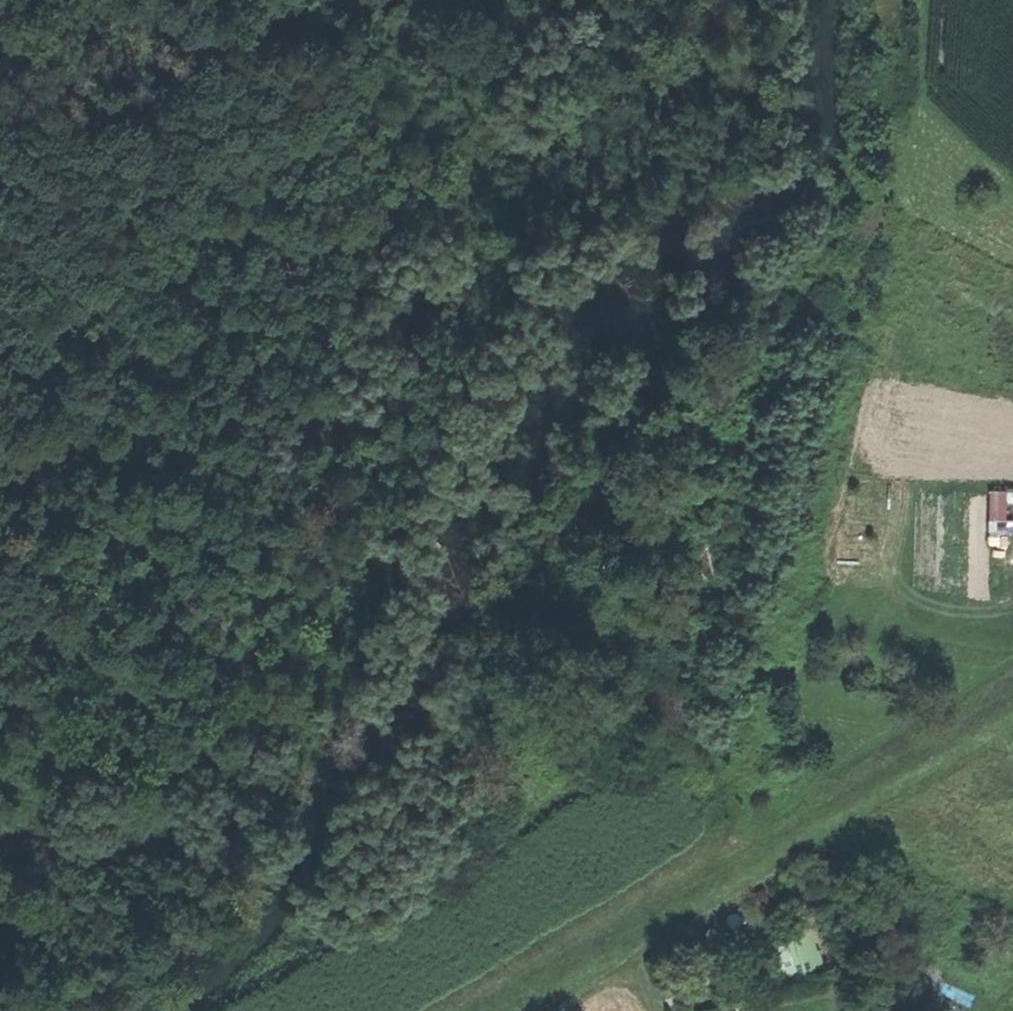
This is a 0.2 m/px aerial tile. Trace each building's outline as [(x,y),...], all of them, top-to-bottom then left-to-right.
[(991,486),(991,514),(1010,514),(1010,486),(991,486)] [(762,940),(777,978),(830,958),(815,919),(762,940)]
